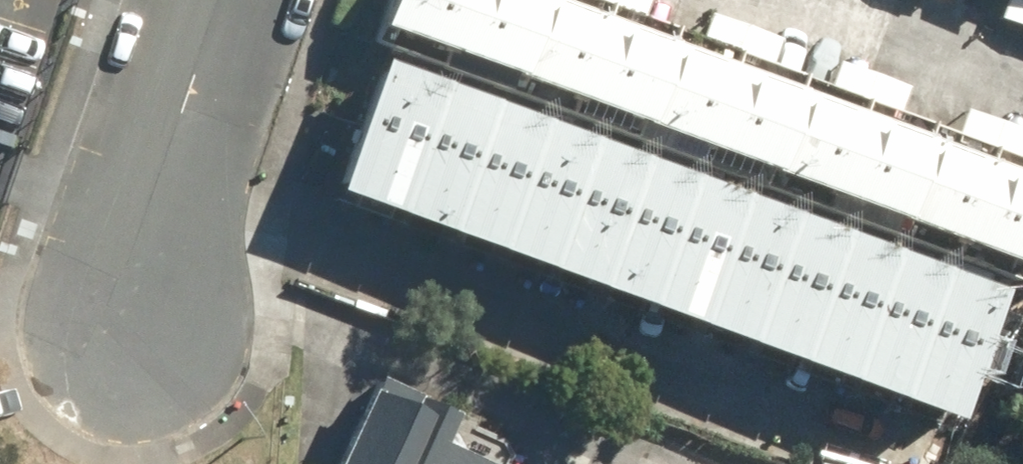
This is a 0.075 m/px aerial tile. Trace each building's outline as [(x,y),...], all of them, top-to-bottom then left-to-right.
[(434,50),(453,0),(379,0),(369,25),(434,50)] [(498,74),(527,0),(453,0),(434,50),(498,74)] [(563,99),(595,15),(554,0),(527,0),(498,74),(563,99)] [(563,99),(627,123),(659,40),(595,15),(563,99)] [(627,123),(692,148),(724,64),(659,40),(627,123)] [(329,187),(381,206),(429,78),(377,59),(329,187)] [(692,148),(756,172),(788,89),(724,64),(692,148)] [(381,206),(433,225),(480,97),(429,78),(381,206)] [(756,172),(821,196),(853,113),(788,89),(756,172)] [(433,225),(484,244),(532,116),(480,97),(433,225)] [(821,196),(885,221),(917,138),(853,113),(821,196)] [(484,244),(536,263),(584,135),(532,116),(484,244)] [(536,263),(587,282),(635,154),(584,135),(536,263)] [(885,221),(950,245),(982,162),(917,138),(885,221)] [(587,282),(639,301),(687,173),(635,154),(587,282)] [(1014,270),(1022,247),(1022,178),(982,162),(950,245),(1014,270)] [(639,301),(691,320),(738,192),(687,173),(639,301)] [(691,320),(742,339),(790,211),(738,192),(691,320)] [(742,339),(794,358),(842,230),(790,211),(742,339)] [(794,358),(845,377),(893,249),(842,230),(794,358)] [(845,377),(897,396),(945,268),(893,249),(845,377)] [(897,396),(949,416),(996,287),(945,268),(897,396)] [(436,437),(444,422),(365,384),(326,463),(492,463),(436,437)]
